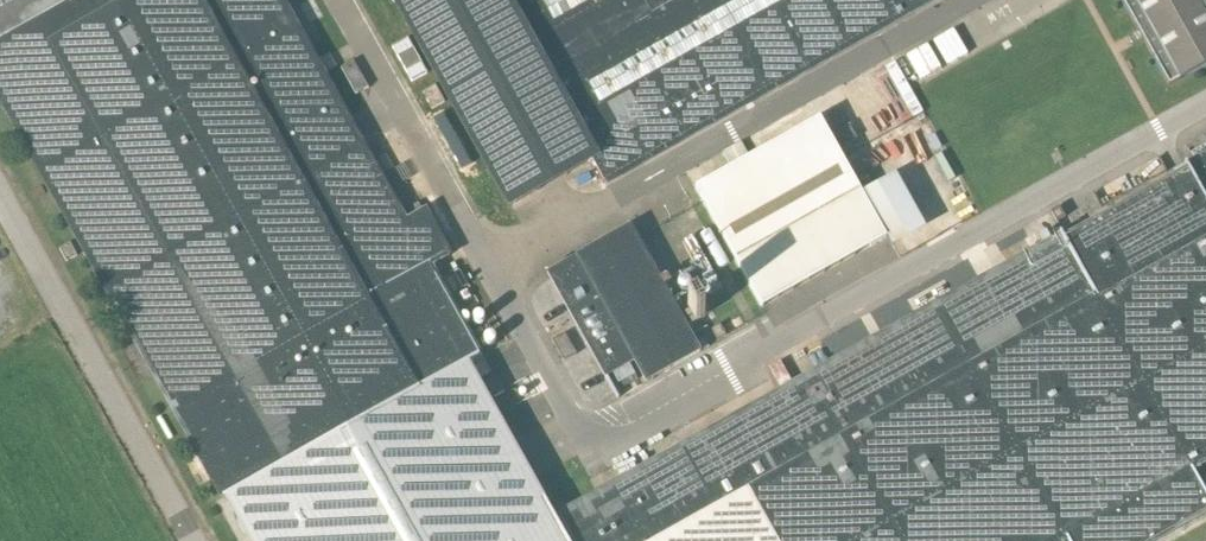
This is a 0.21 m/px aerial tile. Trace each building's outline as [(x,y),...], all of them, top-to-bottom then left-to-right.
[(286,0),(0,0),(0,127),(215,506),(487,353),(286,0)] [(506,0),(383,0),(504,212),(597,160),(506,0)] [(597,160),(611,185),(939,0),(506,0),(597,160)] [(1169,87),(1205,67),(1205,0),(1122,0),(1169,87)] [(827,113),(692,189),(764,315),(928,223),(897,169),(869,185),(827,113)] [(557,521),(568,540),(1205,540),(1205,154),(557,521)] [(707,355),(633,225),(545,275),(606,383),(630,369),(643,391),(707,355)]
